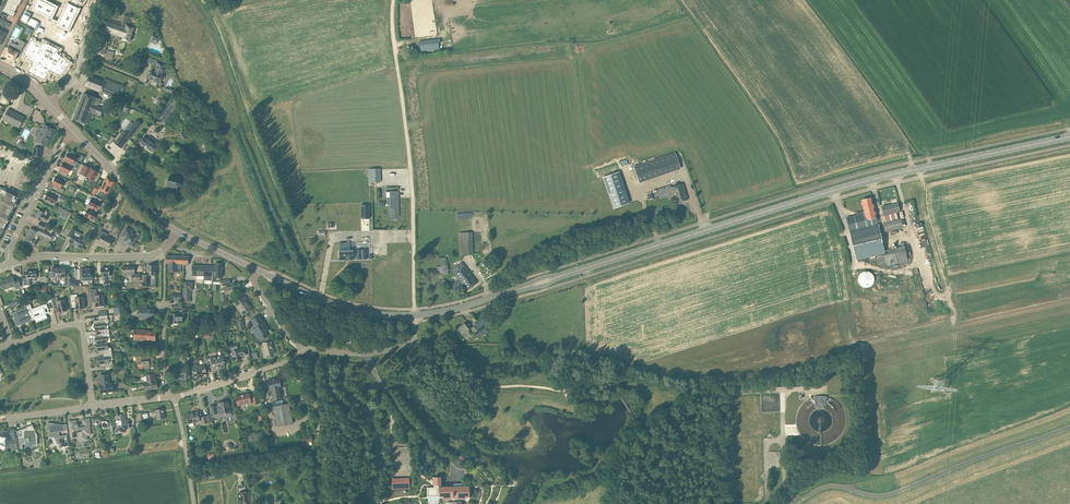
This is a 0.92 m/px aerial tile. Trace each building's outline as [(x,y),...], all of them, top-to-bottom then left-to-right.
[(20,0),(8,0),(6,4),(4,8),(3,11),(8,14),(10,10),(14,3),(19,6),(21,1),(20,0)] [(34,9),(38,11),(43,1),(41,0),(38,0),(34,9)] [(43,1),(38,11),(42,13),(47,3),(43,1)] [(47,3),(42,13),(46,15),(51,5),(47,3)] [(69,3),(67,8),(77,12),(79,8),(69,3)] [(51,5),(46,15),(51,17),(56,7),(51,5)] [(67,8),(65,12),(74,16),(77,12),(67,8)] [(65,12),(63,16),(72,21),(74,16),(65,12)] [(126,25),(129,17),(124,15),(121,24),(108,19),(104,32),(123,38),(122,40),(129,42),(134,28),(126,25)] [(63,16),(61,20),(70,25),(72,21),(63,16)] [(61,20),(59,24),(68,29),(70,25),(61,20)] [(38,76),(44,79),(47,75),(44,74),(46,71),(48,72),(49,70),(60,75),(64,71),(62,69),(65,66),(66,68),(70,63),(58,53),(59,50),(44,42),(42,45),(32,40),(25,54),(31,57),(30,60),(34,62),(33,64),(35,65),(33,68),(31,67),(29,71),(35,75),(36,75),(38,76)] [(437,40),(418,43),(419,51),(438,49),(437,40)] [(14,61),(18,53),(21,54),(26,44),(22,42),(20,47),(15,44),(12,49),(8,47),(4,56),(14,61)] [(162,75),(166,64),(157,60),(155,65),(158,66),(155,73),(151,71),(148,78),(153,80),(152,81),(158,84),(159,82),(161,83),(164,76),(162,75)] [(86,86),(117,98),(122,85),(105,79),(104,81),(90,76),(86,86)] [(86,124),(90,112),(101,116),(104,108),(99,106),(101,100),(96,98),(84,93),(74,119),(86,124)] [(165,123),(179,104),(176,103),(173,100),(170,98),(163,109),(157,117),(165,123)] [(3,119),(4,120),(19,127),(24,117),(8,109),(3,119)] [(46,146),(54,130),(55,130),(54,129),(54,130),(50,128),(50,127),(49,127),(48,127),(44,125),(44,124),(44,125),(42,129),(41,128),(40,128),(39,128),(39,129),(38,129),(37,129),(37,130),(36,130),(36,131),(35,133),(35,134),(36,135),(35,135),(36,136),(36,137),(37,137),(38,138),(36,141),(35,142),(36,142),(45,147),(46,147),(46,146)] [(133,124),(126,133),(124,130),(115,143),(122,148),(129,138),(130,139),(139,128),(133,124)] [(153,152),(160,143),(149,136),(147,139),(144,137),(140,143),(153,152)] [(113,147),(115,145),(111,141),(104,147),(112,156),(117,151),(113,147)] [(41,157),(42,149),(42,148),(41,148),(41,149),(35,148),(35,147),(34,147),(34,148),(33,156),(34,156),(40,157),(41,157)] [(66,156),(64,159),(66,160),(65,163),(74,168),(77,170),(78,170),(81,164),(75,161),(77,157),(70,154),(71,153),(68,151),(65,156),(66,156)] [(634,167),(639,182),(680,169),(675,153),(634,167)] [(62,163),(61,163),(60,166),(61,167),(59,169),(61,170),(59,174),(66,177),(71,169),(73,170),(74,168),(65,163),(63,163),(62,163)] [(88,166),(87,167),(81,163),(81,164),(78,170),(76,172),(87,177),(91,168),(88,166)] [(97,174),(98,172),(95,170),(95,169),(91,168),(87,177),(92,180),(89,185),(94,187),(100,175),(97,174)] [(380,169),(369,169),(369,182),(380,182),(380,169)] [(618,172),(603,178),(613,208),(629,203),(618,172)] [(170,181),(168,186),(177,188),(180,185),(181,182),(179,178),(171,176),(170,181)] [(54,177),(52,181),(53,181),(52,184),(54,185),(52,188),(62,193),(64,190),(61,188),(64,181),(55,177),(55,178),(54,177)] [(108,194),(115,183),(106,177),(99,189),(108,194)] [(676,204),(688,200),(682,183),(671,186),(671,185),(657,190),(656,190),(659,199),(673,195),(676,204)] [(1,190),(0,192),(4,194),(0,202),(0,235),(19,197),(5,191),(1,189),(2,187),(0,187),(0,190),(1,190)] [(390,217),(399,216),(399,191),(396,191),(396,189),(392,189),(392,191),(390,191),(390,217)] [(46,195),(45,194),(44,197),(45,198),(44,199),(53,203),(56,197),(60,199),(62,195),(51,190),(49,193),(48,192),(46,195)] [(93,195),(88,205),(96,210),(97,209),(98,209),(99,206),(100,203),(98,202),(100,199),(93,195)] [(877,217),(872,198),(862,200),(867,220),(877,217)] [(884,216),(900,211),(898,202),(882,207),(884,216)] [(95,213),(96,210),(88,205),(85,210),(87,211),(84,216),(91,219),(90,220),(93,222),(96,217),(95,217),(96,213),(95,213)] [(369,218),(369,205),(361,205),(361,219),(369,218)] [(39,210),(35,219),(41,221),(42,220),(45,222),(47,216),(46,216),(47,215),(47,214),(47,213),(47,212),(47,211),(46,211),(45,210),(44,210),(43,210),(43,211),(42,211),(42,212),(39,210)] [(903,227),(901,218),(884,223),(887,232),(903,227)] [(887,267),(908,262),(905,246),(887,250),(888,253),(886,253),(879,224),(877,219),(859,223),(861,229),(850,231),(857,261),(884,254),(885,255),(877,256),(879,265),(886,264),(887,267)] [(132,233),(133,231),(126,227),(121,236),(125,238),(123,241),(129,244),(128,245),(133,247),(136,242),(135,242),(138,236),(132,233)] [(31,228),(24,242),(29,245),(29,246),(33,249),(37,240),(34,238),(36,232),(45,237),(45,238),(50,240),(52,235),(40,228),(38,232),(37,232),(37,231),(31,228)] [(79,238),(81,234),(75,231),(76,230),(72,228),(68,236),(72,238),(70,242),(82,248),(86,241),(79,238)] [(100,241),(98,243),(102,246),(103,245),(109,248),(113,240),(107,237),(108,234),(101,230),(96,239),(100,241)] [(459,233),(460,255),(474,254),(472,232),(459,233)] [(339,250),(340,260),(345,259),(345,258),(354,258),(354,259),(356,259),(356,260),(367,259),(367,249),(356,250),(354,250),(339,250)] [(166,256),(166,263),(169,263),(169,271),(181,272),(181,264),(188,264),(188,257),(166,256)] [(436,267),(438,274),(440,273),(441,277),(449,274),(444,257),(439,258),(441,266),(436,267)] [(451,270),(459,280),(450,286),(454,290),(462,284),(466,290),(477,282),(462,262),(451,270)] [(212,281),(212,282),(221,282),(221,278),(221,268),(222,264),(216,264),(216,266),(212,266),(211,278),(211,281),(212,281)] [(155,266),(154,265),(149,265),(149,266),(148,265),(147,274),(142,274),(142,286),(150,286),(150,288),(155,288),(156,275),(157,275),(157,270),(155,270),(155,266)] [(204,276),(204,281),(211,281),(211,278),(212,266),(192,266),(192,276),(204,276)] [(92,271),(91,271),(90,269),(86,269),(86,267),(83,268),(82,269),(83,279),(89,278),(89,281),(91,281),(91,280),(92,280),(91,278),(93,278),(92,271)] [(122,267),(122,274),(123,274),(123,276),(127,275),(127,274),(132,274),(132,281),(141,281),(141,274),(135,274),(134,267),(122,267)] [(55,278),(59,278),(59,268),(53,268),(52,271),(49,271),(49,278),(52,278),(52,277),(55,277),(55,278)] [(101,276),(103,276),(103,281),(107,281),(107,276),(110,276),(109,268),(101,268),(101,276)] [(26,278),(24,278),(24,285),(31,285),(31,278),(37,277),(37,271),(26,271),(26,278)] [(867,272),(866,272),(865,272),(864,272),(863,272),(862,273),(861,273),(860,274),(860,275),(859,276),(859,277),(859,278),(858,279),(858,280),(859,281),(859,282),(859,283),(860,284),(861,285),(862,286),(863,287),(864,287),(865,287),(866,287),(867,287),(868,287),(869,287),(870,286),(871,286),(872,285),(873,284),(874,283),(874,281),(874,280),(874,279),(874,278),(874,277),(873,276),(873,275),(872,274),(871,273),(870,273),(869,272),(868,272),(867,272)] [(4,290),(15,286),(16,289),(21,287),(18,278),(14,280),(13,276),(1,281),(4,290)] [(446,282),(444,279),(434,285),(437,290),(445,286),(443,283),(446,282)] [(192,282),(183,282),(183,290),(190,290),(192,290),(192,282)] [(234,293),(233,286),(224,287),(225,292),(225,295),(234,293)] [(105,298),(104,297),(103,294),(97,295),(96,289),(90,289),(91,300),(95,300),(96,307),(105,306),(104,301),(105,300),(105,298)] [(85,301),(84,300),(84,297),(77,298),(77,294),(71,295),(72,303),(75,302),(76,309),(85,308),(84,304),(85,302),(85,301)] [(66,306),(67,304),(67,303),(65,302),(64,299),(59,301),(57,296),(51,298),(54,308),(57,307),(59,313),(67,310),(66,306)] [(235,304),(243,315),(252,309),(248,303),(249,303),(245,297),(235,304)] [(32,319),(35,317),(36,321),(47,317),(46,314),(50,312),(46,303),(32,309),(29,301),(26,302),(32,319)] [(32,319),(26,302),(24,303),(26,308),(13,313),(15,320),(19,319),(20,323),(32,319)] [(151,319),(151,314),(153,314),(153,310),(146,310),(146,305),(139,305),(138,319),(151,319)] [(178,324),(178,323),(183,323),(183,314),(178,314),(171,314),(171,323),(173,323),(173,324),(178,324)] [(488,331),(486,329),(495,322),(489,314),(474,325),(482,336),(488,331)] [(100,330),(105,329),(105,324),(106,324),(108,322),(107,316),(98,316),(99,320),(93,321),(94,324),(93,326),(93,328),(95,329),(95,331),(100,330)] [(265,326),(265,325),(262,321),(261,319),(254,324),(262,335),(268,331),(265,326)] [(464,323),(458,328),(464,337),(467,334),(469,336),(472,334),(469,329),(464,323)] [(217,333),(216,332),(220,331),(219,326),(212,327),(213,334),(217,333)] [(109,329),(105,329),(100,330),(100,334),(95,334),(96,338),(94,340),(95,342),(96,343),(96,344),(107,343),(106,338),(108,338),(109,336),(109,329)] [(155,341),(156,331),(135,329),(134,340),(155,341)] [(274,354),(271,341),(263,343),(266,356),(274,354)] [(103,353),(103,357),(109,356),(112,356),(111,349),(109,347),(108,347),(107,343),(96,344),(96,345),(95,347),(95,348),(97,350),(98,354),(103,353)] [(234,350),(231,351),(234,361),(241,359),(241,356),(247,355),(245,348),(239,350),(238,344),(233,345),(234,350)] [(154,359),(153,355),(148,356),(148,355),(144,356),(144,355),(135,356),(136,363),(142,362),(143,369),(150,368),(150,366),(154,366),(153,359),(154,359)] [(225,366),(228,365),(227,355),(217,356),(219,367),(219,369),(221,369),(221,367),(225,366)] [(103,357),(98,357),(98,358),(97,360),(97,362),(99,363),(99,367),(105,366),(105,370),(114,369),(113,362),(111,360),(109,361),(109,356),(103,357)] [(217,356),(208,358),(208,360),(209,366),(210,368),(212,368),(216,368),(217,369),(219,369),(219,367),(217,356)] [(203,365),(199,366),(200,374),(201,376),(203,376),(203,375),(207,374),(207,373),(210,373),(209,368),(210,368),(209,366),(208,360),(208,358),(207,358),(202,359),(203,365)] [(192,365),(189,366),(190,375),(193,374),(194,376),(198,375),(198,377),(201,376),(200,374),(199,366),(199,364),(198,360),(191,361),(192,365)] [(178,374),(179,380),(181,379),(182,384),(187,383),(187,378),(186,373),(185,366),(173,368),(174,375),(178,374)] [(109,384),(108,374),(100,375),(101,381),(100,381),(100,385),(101,393),(113,391),(112,383),(109,384)] [(146,375),(147,382),(144,382),(145,390),(158,388),(156,381),(155,381),(154,374),(146,375)] [(281,386),(279,379),(268,381),(269,388),(271,388),(273,400),(282,398),(280,386),(281,386)] [(250,394),(236,396),(238,406),(252,403),(254,402),(255,405),(259,404),(257,396),(253,397),(251,398),(250,394)] [(762,395),(762,413),(780,412),(779,394),(762,395)] [(817,407),(818,407),(819,408),(821,408),(824,408),(827,397),(822,396),(817,396),(813,397),(817,407)] [(216,406),(216,405),(211,406),(213,415),(218,414),(218,412),(221,412),(221,414),(226,413),(227,416),(232,415),(231,411),(233,411),(231,406),(230,406),(229,400),(219,402),(220,405),(216,406)] [(283,405),(282,400),(273,402),(274,407),(273,407),(277,426),(293,423),(289,404),(283,405)] [(155,411),(151,411),(152,414),(156,413),(157,419),(165,418),(163,409),(155,410),(155,411)] [(200,421),(198,411),(193,412),(194,413),(187,414),(189,423),(200,421)] [(143,412),(138,413),(140,420),(144,419),(148,418),(147,412),(143,413),(143,412)] [(130,428),(129,420),(125,420),(125,414),(116,415),(117,420),(115,422),(110,422),(111,430),(115,430),(116,433),(124,432),(124,429),(130,428)] [(81,436),(82,441),(87,440),(86,431),(90,430),(89,422),(90,422),(89,418),(82,419),(83,425),(78,426),(78,424),(77,424),(76,420),(68,421),(71,437),(81,436)] [(68,446),(67,435),(59,436),(58,431),(67,430),(67,424),(61,425),(53,425),(54,423),(48,422),(47,430),(50,430),(51,437),(54,437),(57,444),(60,444),(60,447),(68,446)] [(26,442),(30,442),(32,446),(37,445),(36,436),(37,435),(33,424),(26,427),(27,429),(16,431),(17,436),(18,435),(20,449),(23,448),(22,444),(26,442)] [(18,449),(17,441),(16,442),(15,433),(10,434),(7,432),(7,431),(4,430),(0,432),(0,444),(6,447),(9,445),(13,450),(18,449)] [(312,435),(300,437),(301,440),(300,440),(300,443),(301,443),(302,444),(303,443),(303,447),(304,447),(304,448),(308,448),(308,446),(307,442),(313,441),(312,435)] [(219,463),(216,448),(210,450),(212,458),(207,459),(208,465),(219,463)] [(469,486),(439,487),(439,485),(440,485),(440,477),(433,477),(433,487),(427,488),(427,497),(439,496),(439,498),(452,497),(452,502),(450,502),(450,503),(461,503),(460,499),(469,498),(469,486)] [(408,478),(392,479),(393,489),(408,488),(408,478)] [(239,503),(244,503),(251,503),(249,492),(238,493),(239,503)]
